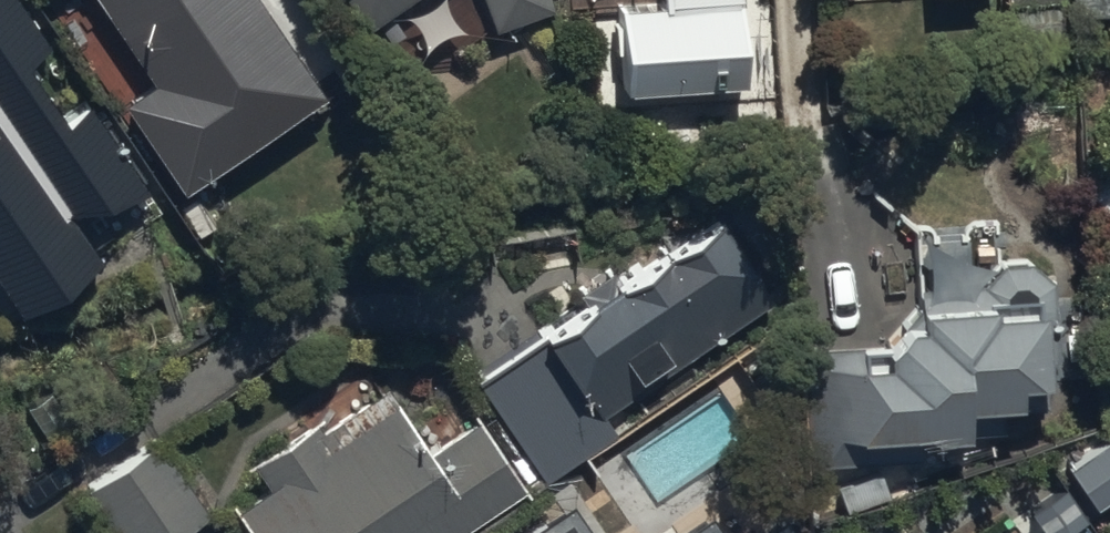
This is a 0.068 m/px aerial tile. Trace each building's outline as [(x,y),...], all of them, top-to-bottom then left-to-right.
[(15,300),(94,247),(68,209),(132,166),(19,0),(0,0),(0,278),(15,300)] [(181,153),(254,104),(208,36),(257,3),(255,0),(78,0),(181,153)] [(666,8),(619,12),(626,100),(750,91),(743,0),(665,0),(666,8)] [(703,199),(543,312),(611,407),(771,294),(703,199)] [(1032,267),(876,283),(880,322),(802,330),(811,427),(956,413),(953,380),(1042,371),(1032,267)] [(220,482),(257,532),(416,532),(511,465),(463,399),(424,427),(381,367),(220,482)] [(81,469),(122,532),(157,532),(204,503),(152,423),(81,469)] [(1065,456),(1098,501),(1109,492),(1109,423),(1065,456)] [(576,512),(546,532),(590,532),(576,512)] [(716,524),(702,532),(722,532),(716,524)] [(786,524),(773,532),(792,532),(786,524)]
